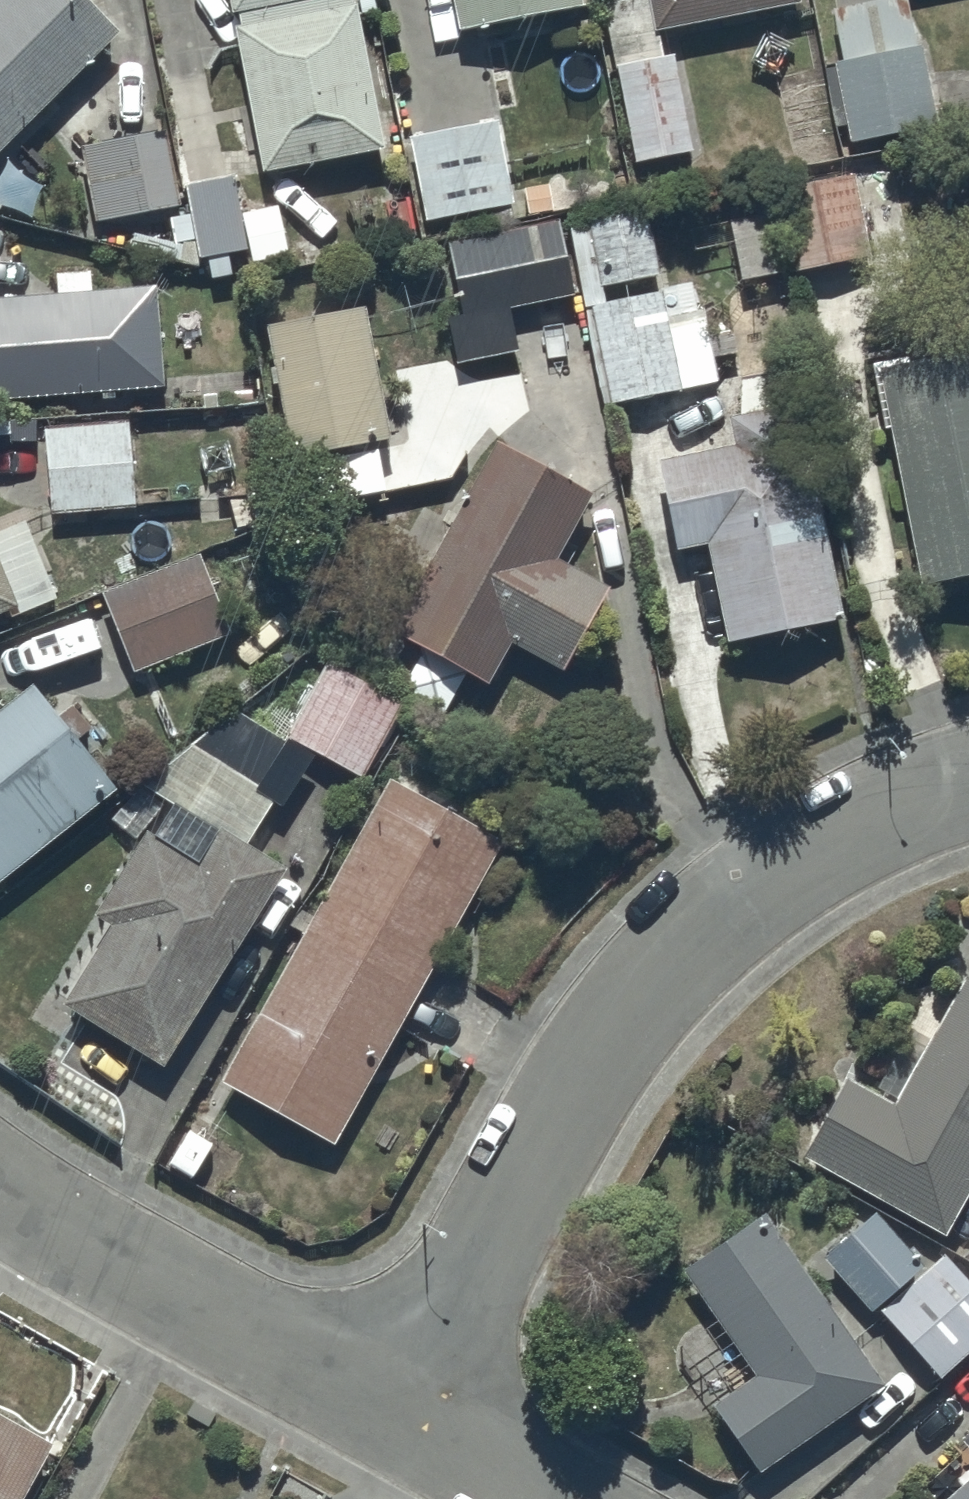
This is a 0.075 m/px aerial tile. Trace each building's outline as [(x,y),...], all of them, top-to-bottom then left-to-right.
[(76,0),(5,0),(0,5),(0,163),(120,42),(76,0)] [(354,0),(226,0),(263,183),(385,159),(354,0)] [(579,0),(449,0),(456,41),(582,16),(579,0)] [(644,3),(635,6),(633,0),(597,0),(637,172),(695,159),(672,60),(664,62),(659,43),(653,44),(644,3)] [(798,0),(645,0),(654,43),(800,14),(798,0)] [(833,14),(843,68),(822,72),(838,155),(938,136),(922,51),(916,52),(906,0),(905,0),(833,14)] [(515,230),(496,129),(409,145),(425,231),(455,226),(457,233),(460,233),(462,240),(515,230)] [(183,216),(167,140),(80,156),(94,232),(183,216)] [(235,182),(185,192),(200,268),(209,266),(213,285),(232,281),(228,260),(250,256),(235,182)] [(867,265),(854,183),(776,198),(790,280),(813,276),(814,286),(839,282),(837,271),(867,265)] [(779,282),(765,217),(727,225),(741,290),(779,282)] [(649,218),(590,228),(601,293),(660,283),(649,218)] [(581,302),(566,228),(448,250),(463,321),(446,324),(456,370),(519,357),(510,317),(581,302)] [(158,295),(93,301),(91,278),(54,280),(56,303),(0,307),(0,410),(162,398),(158,295)] [(693,287),(578,314),(602,417),(720,390),(703,316),(699,317),(693,287)] [(366,316),(268,334),(293,469),(390,451),(366,316)] [(877,374),(919,596),(968,587),(968,355),(877,374)] [(847,628),(800,415),(792,416),(784,378),(740,387),(741,424),(730,426),(735,454),(657,471),(677,561),(706,555),(728,654),(847,628)] [(135,517),(130,430),(43,435),(48,522),(135,517)] [(591,505),(497,453),(390,642),(421,661),(399,700),(441,724),(466,680),(490,694),(513,653),(562,680),(608,600),(555,569),(591,505)] [(0,573),(0,624),(17,615),(0,573)] [(233,642),(209,586),(111,627),(134,683),(233,642)] [(403,712),(326,670),(285,744),(362,787),(403,712)] [(32,690),(0,716),(0,890),(115,803),(32,690)] [(291,754),(254,731),(241,752),(210,732),(194,758),(262,800),(291,754)] [(504,850),(387,786),(313,921),(302,915),(291,935),(303,941),(219,1095),(335,1158),(504,850)] [(288,880),(220,835),(199,872),(145,839),(92,926),(110,937),(62,1015),(166,1079),(288,880)] [(802,1155),(947,1233),(968,1192),(968,985),(959,980),(893,1102),(845,1076),(802,1155)] [(757,1375),(716,1405),(764,1472),(888,1383),(764,1212),(682,1271),(757,1375)] [(835,1256),(943,1375),(968,1352),(968,1277),(946,1252),(925,1270),(878,1218),(835,1256)] [(0,1424),(0,1498),(30,1498),(55,1456),(0,1424)] [(946,1498),(968,1498),(968,1478),(946,1498)]
